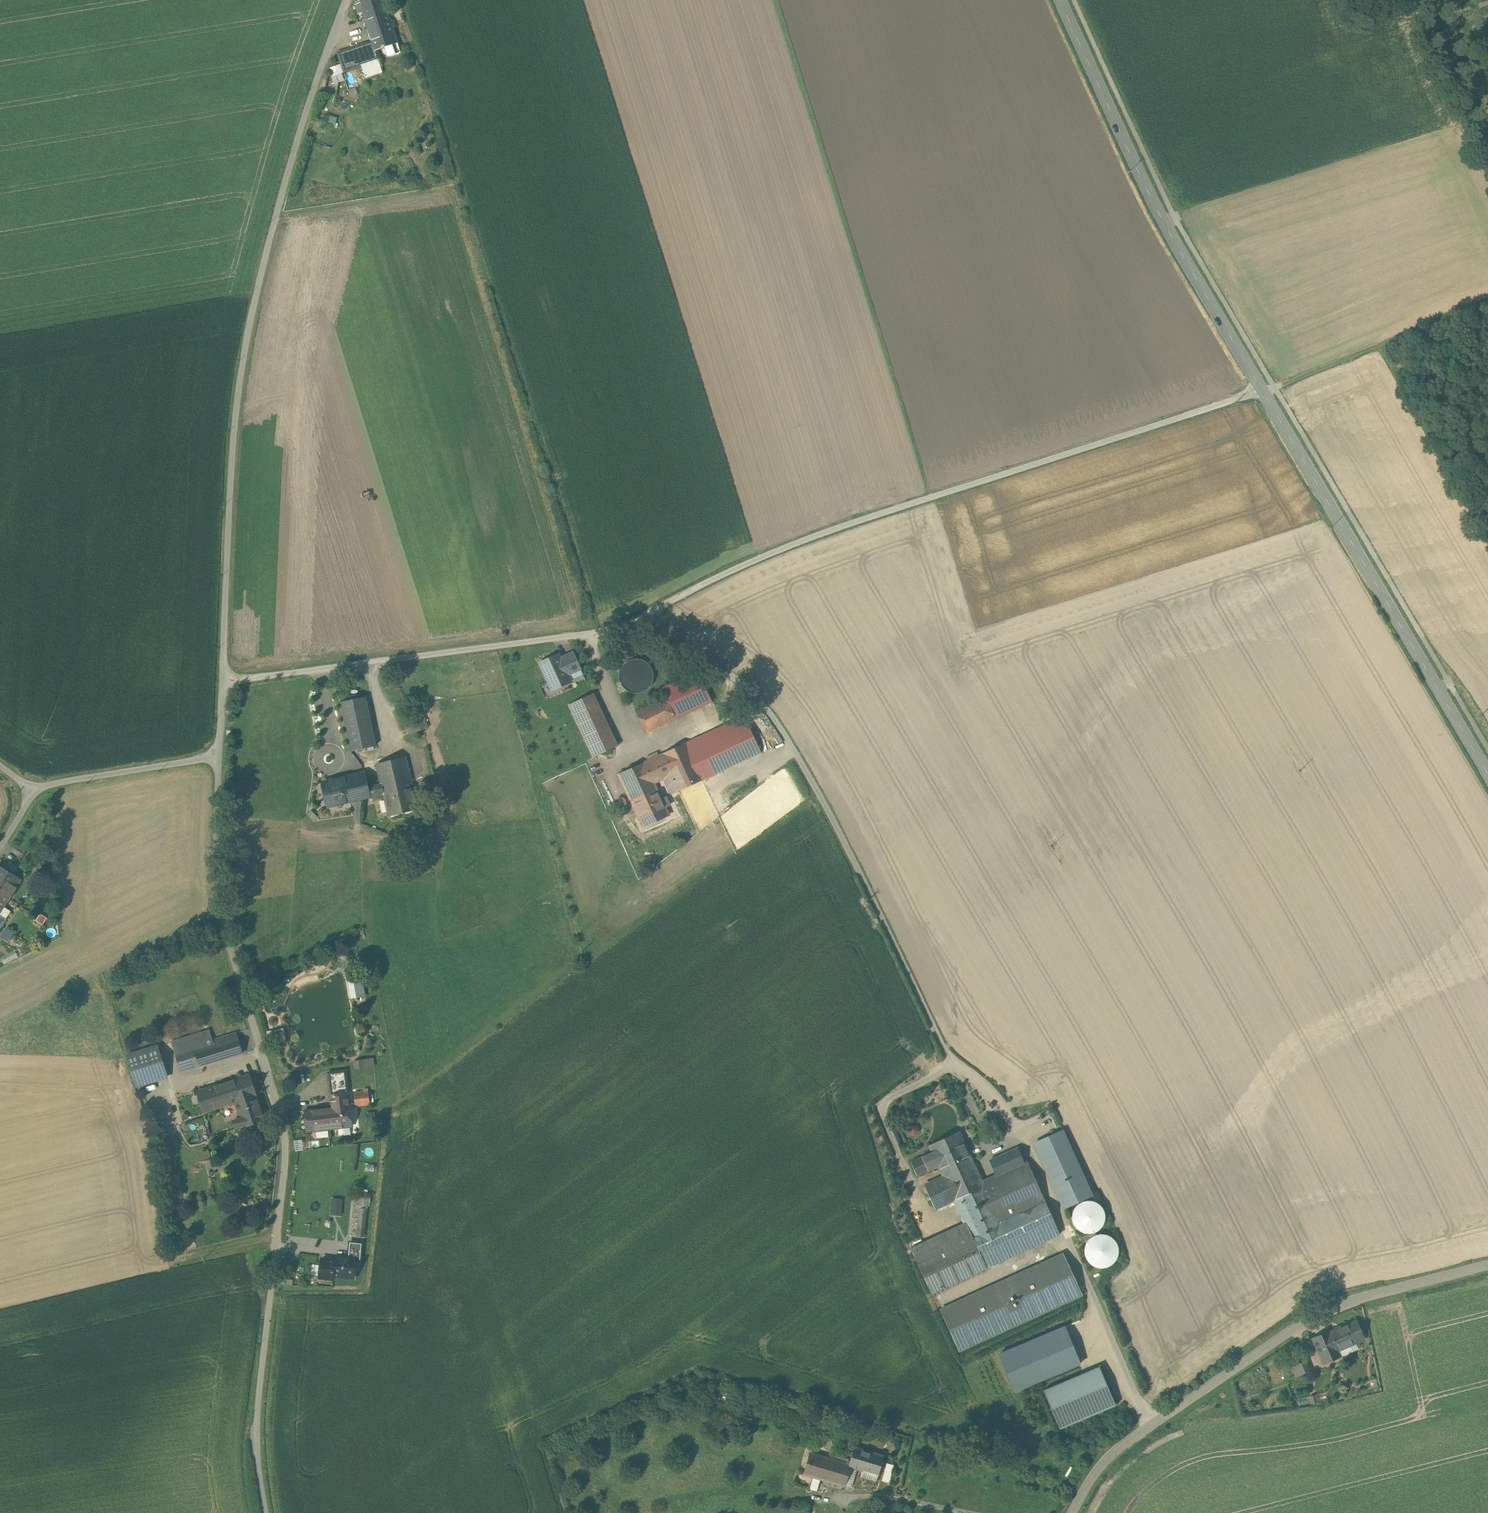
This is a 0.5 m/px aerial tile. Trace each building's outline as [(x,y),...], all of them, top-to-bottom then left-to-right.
[(359,13),(363,12),(369,29),(390,22),(383,0),(364,0),(360,1),(361,4),(356,5),(359,13)] [(369,29),(363,12),(359,13),(367,36),(371,35),(369,29)] [(390,22),(369,29),(371,35),(373,42),(376,49),(385,46),(386,46),(390,44),(397,42),(390,22)] [(373,42),(337,53),(343,73),(359,68),(380,61),(376,49),(373,42)] [(386,46),(385,46),(388,56),(400,52),(397,42),(390,44),(386,46)] [(571,681),(559,654),(540,663),(553,690),(571,681)] [(621,679),(624,685),(630,689),(636,691),(643,690),(649,686),(653,681),(655,675),(654,668),(651,662),(645,658),(639,656),(632,657),(626,660),(622,666),(620,672),(621,679)] [(664,694),(676,719),(712,702),(698,671),(662,689),(664,694)] [(618,746),(607,723),(593,693),(569,705),(593,757),(618,746)] [(664,694),(635,708),(647,732),(676,719),(664,694)] [(365,697),(341,702),(351,751),(376,746),(365,697)] [(423,708),(403,717),(409,733),(430,726),(423,708)] [(744,715),(687,742),(704,779),(702,780),(761,752),(744,715)] [(687,742),(655,758),(664,778),(672,794),(702,780),(704,779),(687,742)] [(405,757),(377,763),(382,783),(384,793),(386,801),(390,816),(417,810),(405,757)] [(655,758),(647,761),(644,763),(654,783),(664,778),(655,758)] [(644,763),(619,774),(644,827),(669,815),(665,807),(661,799),(654,783),(644,763)] [(329,806),(384,793),(382,783),(368,787),(364,773),(324,782),(329,806)] [(0,867),(0,917),(5,920),(11,911),(4,906),(21,880),(0,867)] [(47,918),(41,915),(37,920),(43,924),(47,918)] [(13,932),(6,928),(2,936),(8,940),(13,932)] [(281,1026),(267,1028),(270,1044),(283,1041),(281,1026)] [(236,1033),(175,1052),(181,1072),(183,1072),(199,1066),(200,1067),(242,1053),(236,1033)] [(127,1055),(137,1086),(167,1077),(158,1046),(127,1055)] [(375,1057),(355,1060),(356,1068),(376,1066),(375,1057)] [(346,1071),(327,1073),(328,1074),(330,1095),(348,1093),(348,1092),(345,1072),(346,1072),(346,1071)] [(250,1074),(228,1081),(228,1082),(235,1102),(240,1118),(243,1126),(243,1127),(264,1119),(250,1074)] [(228,1082),(198,1092),(204,1112),(235,1102),(228,1082)] [(368,1091),(354,1092),(355,1106),(370,1104),(368,1091)] [(348,1093),(330,1095),(332,1107),(305,1110),(305,1111),(307,1130),(307,1131),(308,1131),(335,1128),(351,1126),(348,1093)] [(236,1128),(243,1126),(240,1118),(233,1120),(236,1128)] [(1069,1145),(1062,1131),(1035,1144),(1064,1207),(1092,1195),(1069,1145)] [(960,1135),(958,1136),(933,1148),(932,1147),(931,1148),(932,1150),(933,1152),(939,1165),(944,1176),(947,1183),(976,1170),(960,1135)] [(265,1138),(264,1142),(266,1147),(270,1148),(274,1145),(275,1142),(273,1138),(269,1136),(265,1138)] [(1017,1148),(990,1160),(997,1175),(1012,1209),(1018,1205),(1021,1211),(1036,1205),(1044,1201),(1027,1162),(1024,1163),(1017,1148)] [(933,1152),(911,1162),(917,1175),(939,1165),(933,1152)] [(981,1182),(976,1170),(947,1183),(944,1176),(925,1185),(936,1208),(955,1199),(961,1197),(977,1231),(999,1221),(981,1182)] [(997,1175),(989,1178),(989,1179),(981,1182),(999,1221),(1021,1211),(1018,1205),(1012,1209),(997,1175)] [(370,1198),(354,1196),(352,1218),(359,1218),(360,1208),(363,1208),(363,1202),(369,1203),(370,1198)] [(331,1197),(331,1214),(342,1214),(343,1197),(331,1197)] [(1076,1206),(1074,1209),(1073,1213),(1072,1216),(1072,1220),(1074,1224),(1076,1227),(1078,1229),(1081,1231),(1085,1233),(1088,1233),(1092,1233),(1095,1232),(1099,1230),(1101,1227),(1103,1224),(1105,1221),(1105,1217),(1105,1213),(1103,1210),(1102,1207),(1099,1204),(1096,1202),(1092,1201),(1089,1200),(1085,1201),(1082,1202),(1078,1204),(1076,1206)] [(1044,1225),(1053,1221),(1044,1201),(1036,1205),(1044,1225)] [(999,1221),(977,1231),(971,1234),(982,1259),(1046,1230),(1044,1225),(1036,1205),(1021,1211),(999,1221)] [(363,1208),(360,1208),(359,1218),(358,1227),(365,1227),(367,1209),(363,1208)] [(1046,1230),(982,1259),(986,1268),(987,1267),(1059,1235),(1059,1234),(1053,1221),(1044,1225),(1046,1230)] [(931,1293),(986,1268),(982,1259),(971,1234),(965,1222),(910,1247),(931,1293)] [(1085,1246),(1085,1249),(1085,1252),(1085,1256),(1087,1259),(1089,1262),(1091,1264),(1094,1266),(1097,1267),(1100,1267),(1104,1267),(1107,1266),(1110,1265),(1113,1263),(1115,1260),(1117,1257),(1117,1254),(1118,1251),(1117,1247),(1116,1244),(1115,1241),(1113,1239),(1110,1237),(1107,1235),(1104,1234),(1100,1234),(1097,1235),(1094,1236),(1091,1238),(1089,1240),(1087,1243),(1085,1246)] [(361,1243),(350,1242),(348,1258),(355,1259),(356,1256),(360,1257),(361,1243)] [(1081,1293),(1063,1253),(940,1310),(959,1351),(1081,1293)] [(348,1258),(335,1256),(335,1260),(333,1275),(353,1277),(355,1259),(348,1258)] [(330,1259),(322,1258),(319,1277),(333,1279),(333,1275),(335,1260),(334,1260),(333,1265),(329,1265),(330,1259)] [(1345,1327),(1328,1334),(1330,1337),(1322,1340),(1328,1352),(1335,1349),(1336,1350),(1343,1347),(1363,1338),(1356,1322),(1345,1326),(1345,1327)] [(1064,1326),(999,1354),(1015,1391),(1080,1363),(1064,1326)] [(1328,1352),(1322,1340),(1315,1343),(1322,1359),(1329,1356),(1328,1352)] [(1343,1347),(1336,1350),(1335,1349),(1328,1352),(1329,1356),(1330,1358),(1345,1351),(1343,1347)] [(1305,1360),(1293,1366),(1285,1369),(1290,1379),(1310,1371),(1305,1360)] [(1080,1364),(1064,1372),(1067,1379),(1083,1372),(1080,1364)] [(1043,1390),(1059,1427),(1115,1403),(1099,1366),(1043,1390)] [(862,1449),(854,1447),(849,1464),(811,1454),(805,1474),(852,1487),(858,1466),(862,1449)] [(885,1455),(862,1449),(858,1466),(881,1472),(884,1460),(885,1455)] [(891,1481),(894,1463),(886,1462),(884,1480),(891,1481)]
